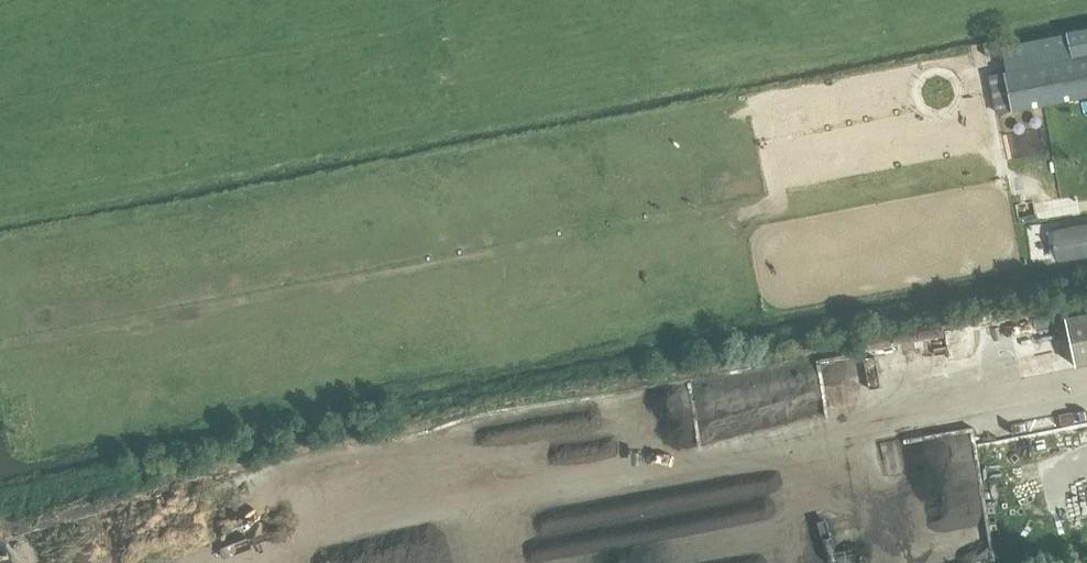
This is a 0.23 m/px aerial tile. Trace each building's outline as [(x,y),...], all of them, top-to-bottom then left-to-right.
[(1001,46),(1002,53),(1005,70),(1003,70),(1011,110),(1086,95),(1086,28),(1001,46)] [(1000,39),(984,41),(984,43),(986,55),(990,54),(990,55),(1002,53),(1001,46),(1000,40),(1000,39)] [(1003,70),(987,73),(996,114),(1011,110),(1003,70)] [(1052,228),(1058,260),(1086,255),(1086,222),(1052,228)] [(1074,365),(1086,363),(1086,313),(1064,318),(1074,365)] [(859,372),(850,348),(818,360),(831,392),(872,376),(869,369),(859,372)]
